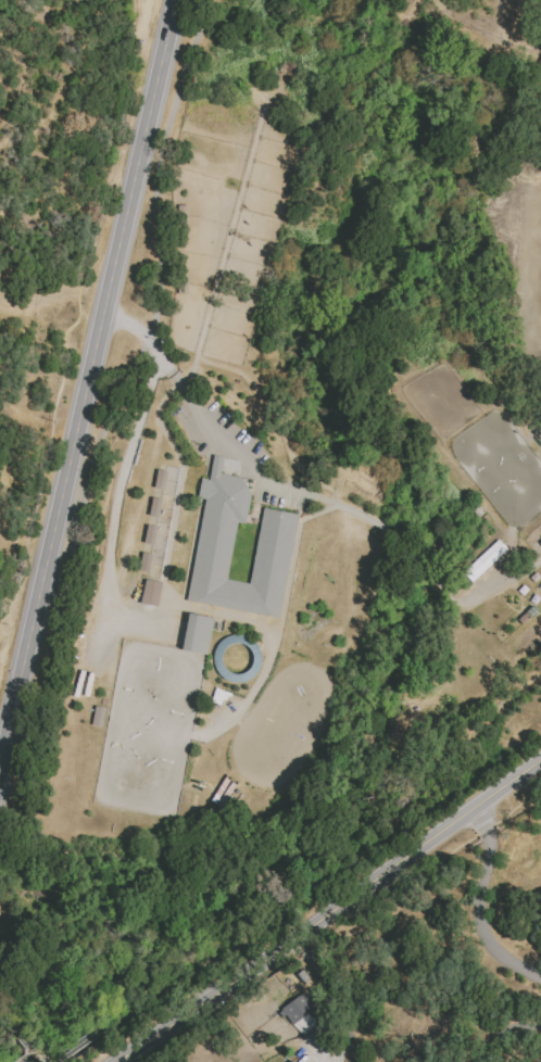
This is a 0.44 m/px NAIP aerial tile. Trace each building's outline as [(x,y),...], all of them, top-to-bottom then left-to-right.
[(531,412),(540,422),(540,426),(537,430),(525,417),(531,412)] [(226,455),(223,472),(255,479),(246,526),(238,524),(226,585),(251,591),(266,508),(306,517),(287,628),(185,608),(204,497),(197,496),(200,478),(207,480),(213,452),(226,455)] [(158,466),(168,468),(165,486),(153,485),(158,466)] [(153,494),(163,496),(160,515),(150,514),(153,494)] [(147,523),(159,526),(154,545),(143,543),(147,523)] [(142,554),(153,556),(150,577),(138,574),(142,554)] [(468,572),(489,555),(493,560),(474,578),(468,572)] [(161,582),(144,579),(140,603),(156,607),(161,582)] [(190,615),(215,619),(207,657),(183,653),(190,615)] [(101,727),(105,708),(94,706),(91,725),(101,727)] [(382,798),(375,793),(378,787),(386,793),(382,798)] [(301,969),(309,978),(302,984),(294,974),(301,969)] [(302,991),(314,1008),(291,1024),(279,1009),(302,991)]
